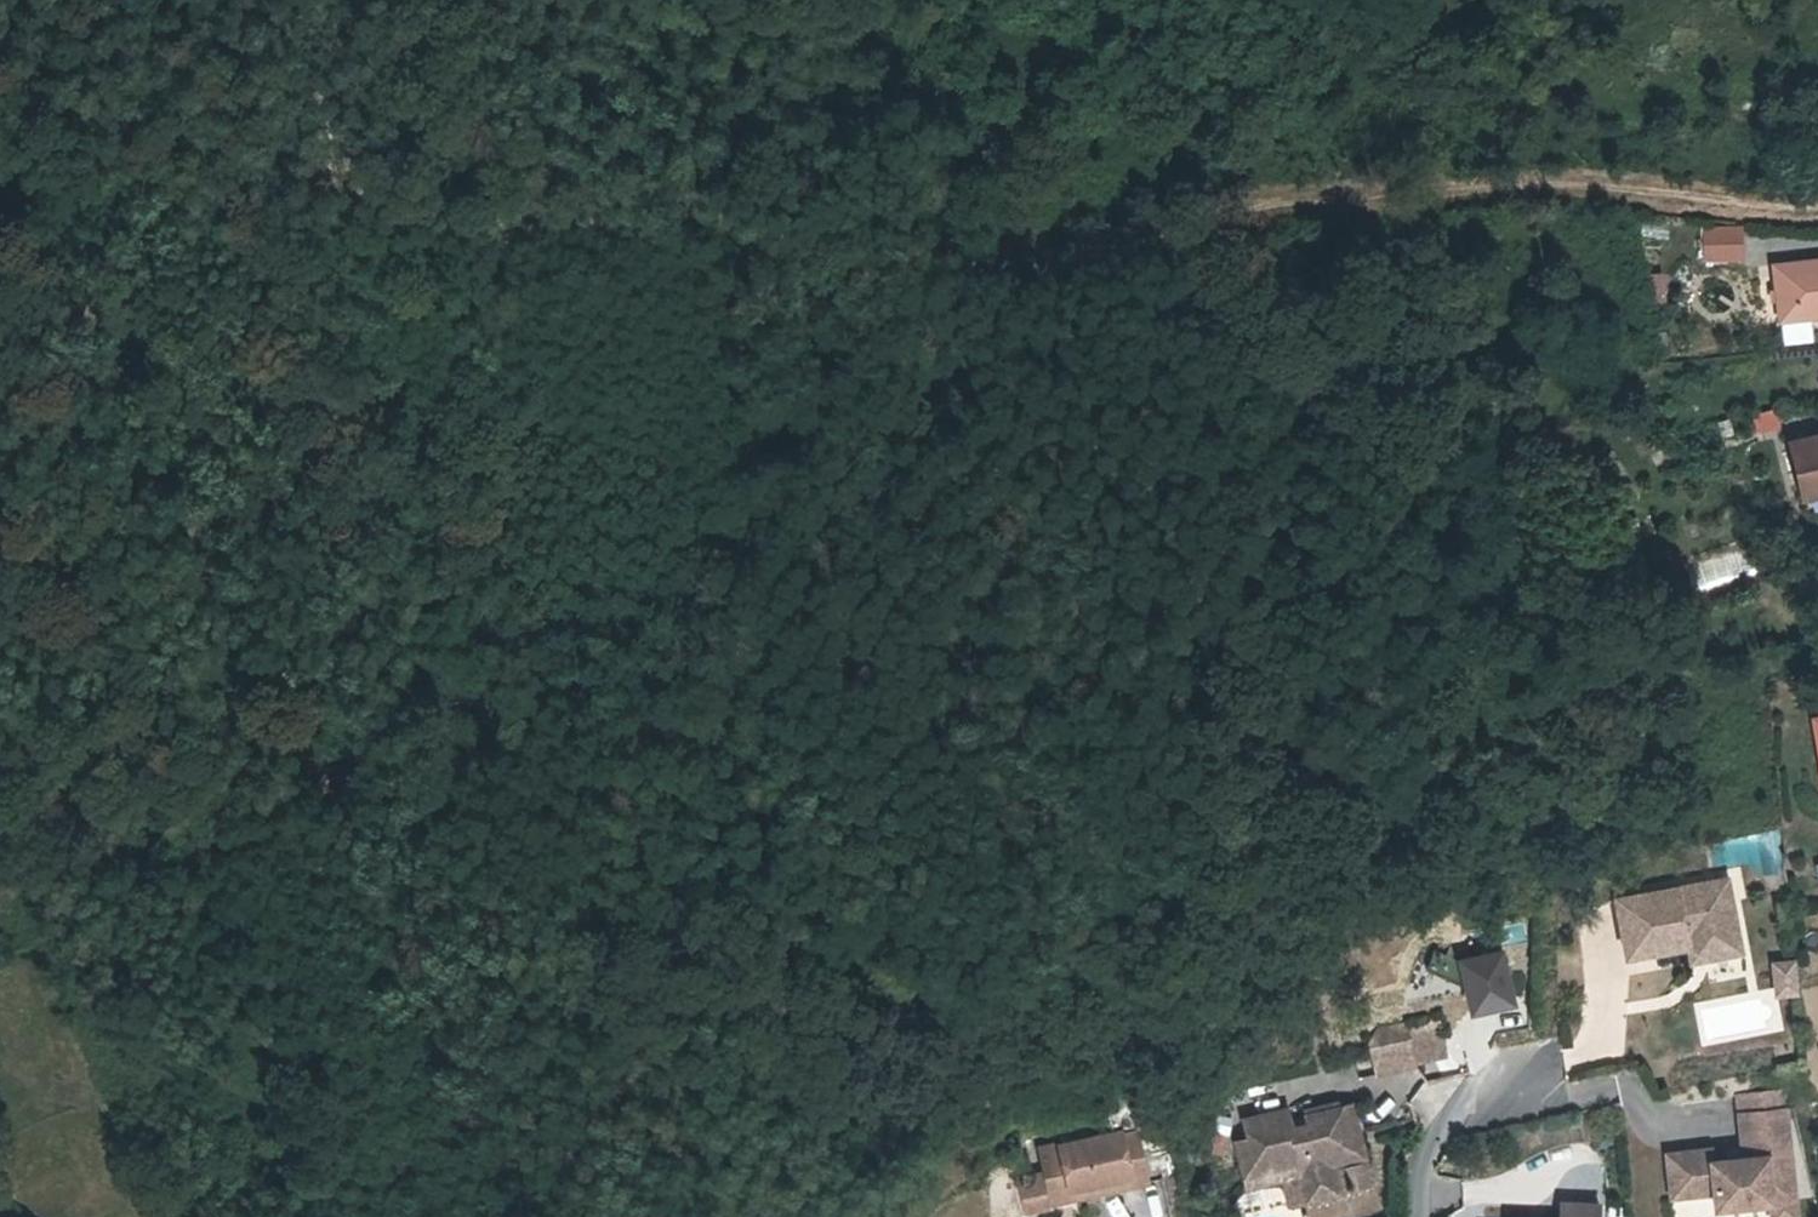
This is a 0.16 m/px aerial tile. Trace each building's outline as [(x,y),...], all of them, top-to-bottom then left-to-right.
[(1706,258),(1738,261),(1739,232),(1707,229),(1706,258)] [(1785,321),(1817,317),(1817,261),(1779,266),(1785,321)] [(1640,273),(1646,303),(1667,298),(1661,269),(1640,273)] [(1780,427),(1793,485),(1817,479),(1817,418),(1780,427)] [(1808,715),(1817,762),(1817,713),(1808,715)] [(1724,882),(1711,885),(1715,907),(1728,905),(1724,882)] [(1711,885),(1612,904),(1623,962),(1685,949),(1686,956),(1698,954),(1700,962),(1738,955),(1728,905),(1715,907),(1711,885)] [(1504,945),(1456,953),(1466,1010),(1513,1002),(1504,945)] [(1425,969),(1453,979),(1460,959),(1432,950),(1425,969)] [(1698,954),(1686,956),(1688,965),(1700,962),(1698,954)] [(1792,964),(1770,965),(1774,996),(1795,994),(1792,964)] [(1399,1021),(1372,1028),(1365,1040),(1372,1070),(1408,1061),(1399,1021)] [(1037,1139),(1042,1161),(1044,1167),(1064,1162),(1068,1176),(1129,1161),(1125,1147),(1140,1142),(1127,1093),(1103,1099),(1109,1120),(1037,1139)] [(1283,1108),(1240,1118),(1246,1136),(1232,1140),(1244,1185),(1281,1176),(1287,1200),(1341,1187),(1338,1179),(1365,1172),(1347,1101),(1318,1109),(1312,1115),(1304,1117),(1305,1121),(1288,1126),(1283,1108)] [(1710,1152),(1666,1157),(1670,1199),(1714,1194),(1715,1211),(1770,1204),(1794,1202),(1784,1111),(1738,1116),(1742,1153),(1742,1161),(1730,1162),(1711,1163),(1710,1152)] [(1044,1167),(1042,1161),(1017,1168),(1026,1199),(1146,1167),(1140,1142),(1125,1147),(1129,1161),(1068,1176),(1064,1162),(1044,1167)] [(1729,1155),(1730,1162),(1742,1161),(1742,1153),(1729,1155)] [(1770,1204),(1771,1216),(1795,1216),(1794,1202),(1770,1204)] [(1599,1209),(1560,1208),(1560,1216),(1599,1216),(1599,1209)]
